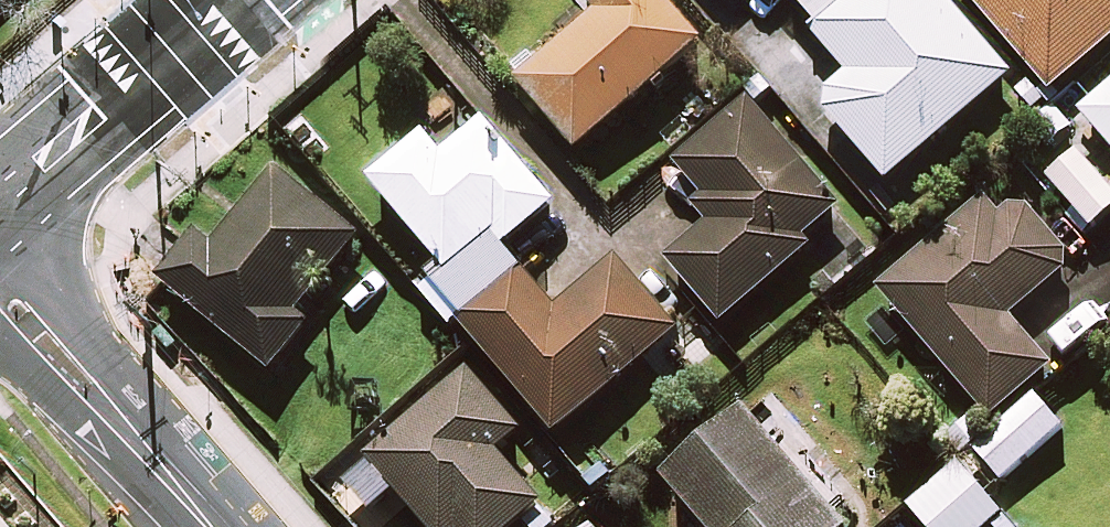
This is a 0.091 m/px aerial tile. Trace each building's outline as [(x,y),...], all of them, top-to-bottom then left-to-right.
[(665,0),(584,0),(598,17),(518,84),(577,154),(704,47),(665,0)] [(811,31),(850,76),(818,103),(888,183),(1010,77),(943,0),(793,0),(816,27),(811,31)] [(1051,94),(1109,43),(1109,0),(970,0),(1051,94)] [(1083,118),(1109,148),(1109,94),(1083,118)] [(838,213),(748,103),(674,164),(719,218),(667,261),(720,326),(810,252),(802,243),(838,213)] [(554,208),(485,126),(443,162),(425,140),(372,184),(442,266),(425,280),(555,435),(677,333),(617,261),(554,314),(502,252),(554,208)] [(1075,210),(1065,219),(1084,238),(1094,230),(1109,214),(1109,189),(1078,155),(1049,182),(1075,210)] [(362,239),(281,170),(215,248),(200,235),(161,282),(272,376),(310,330),(295,317),(362,239)] [(1077,261),(1006,180),(878,292),(991,421),(1050,370),(1008,322),(1077,261)] [(469,371),(367,459),(426,526),(517,526),(542,506),(497,454),(522,433),(469,371)] [(1062,429),(1035,398),(974,452),(1002,482),(1062,429)] [(839,516),(852,504),(799,444),(786,456),(746,411),(664,482),(703,526),(848,526),(839,516)] [(990,526),(991,526),(1008,526),(1001,518),(959,467),(910,508),(926,526),(990,526)]
